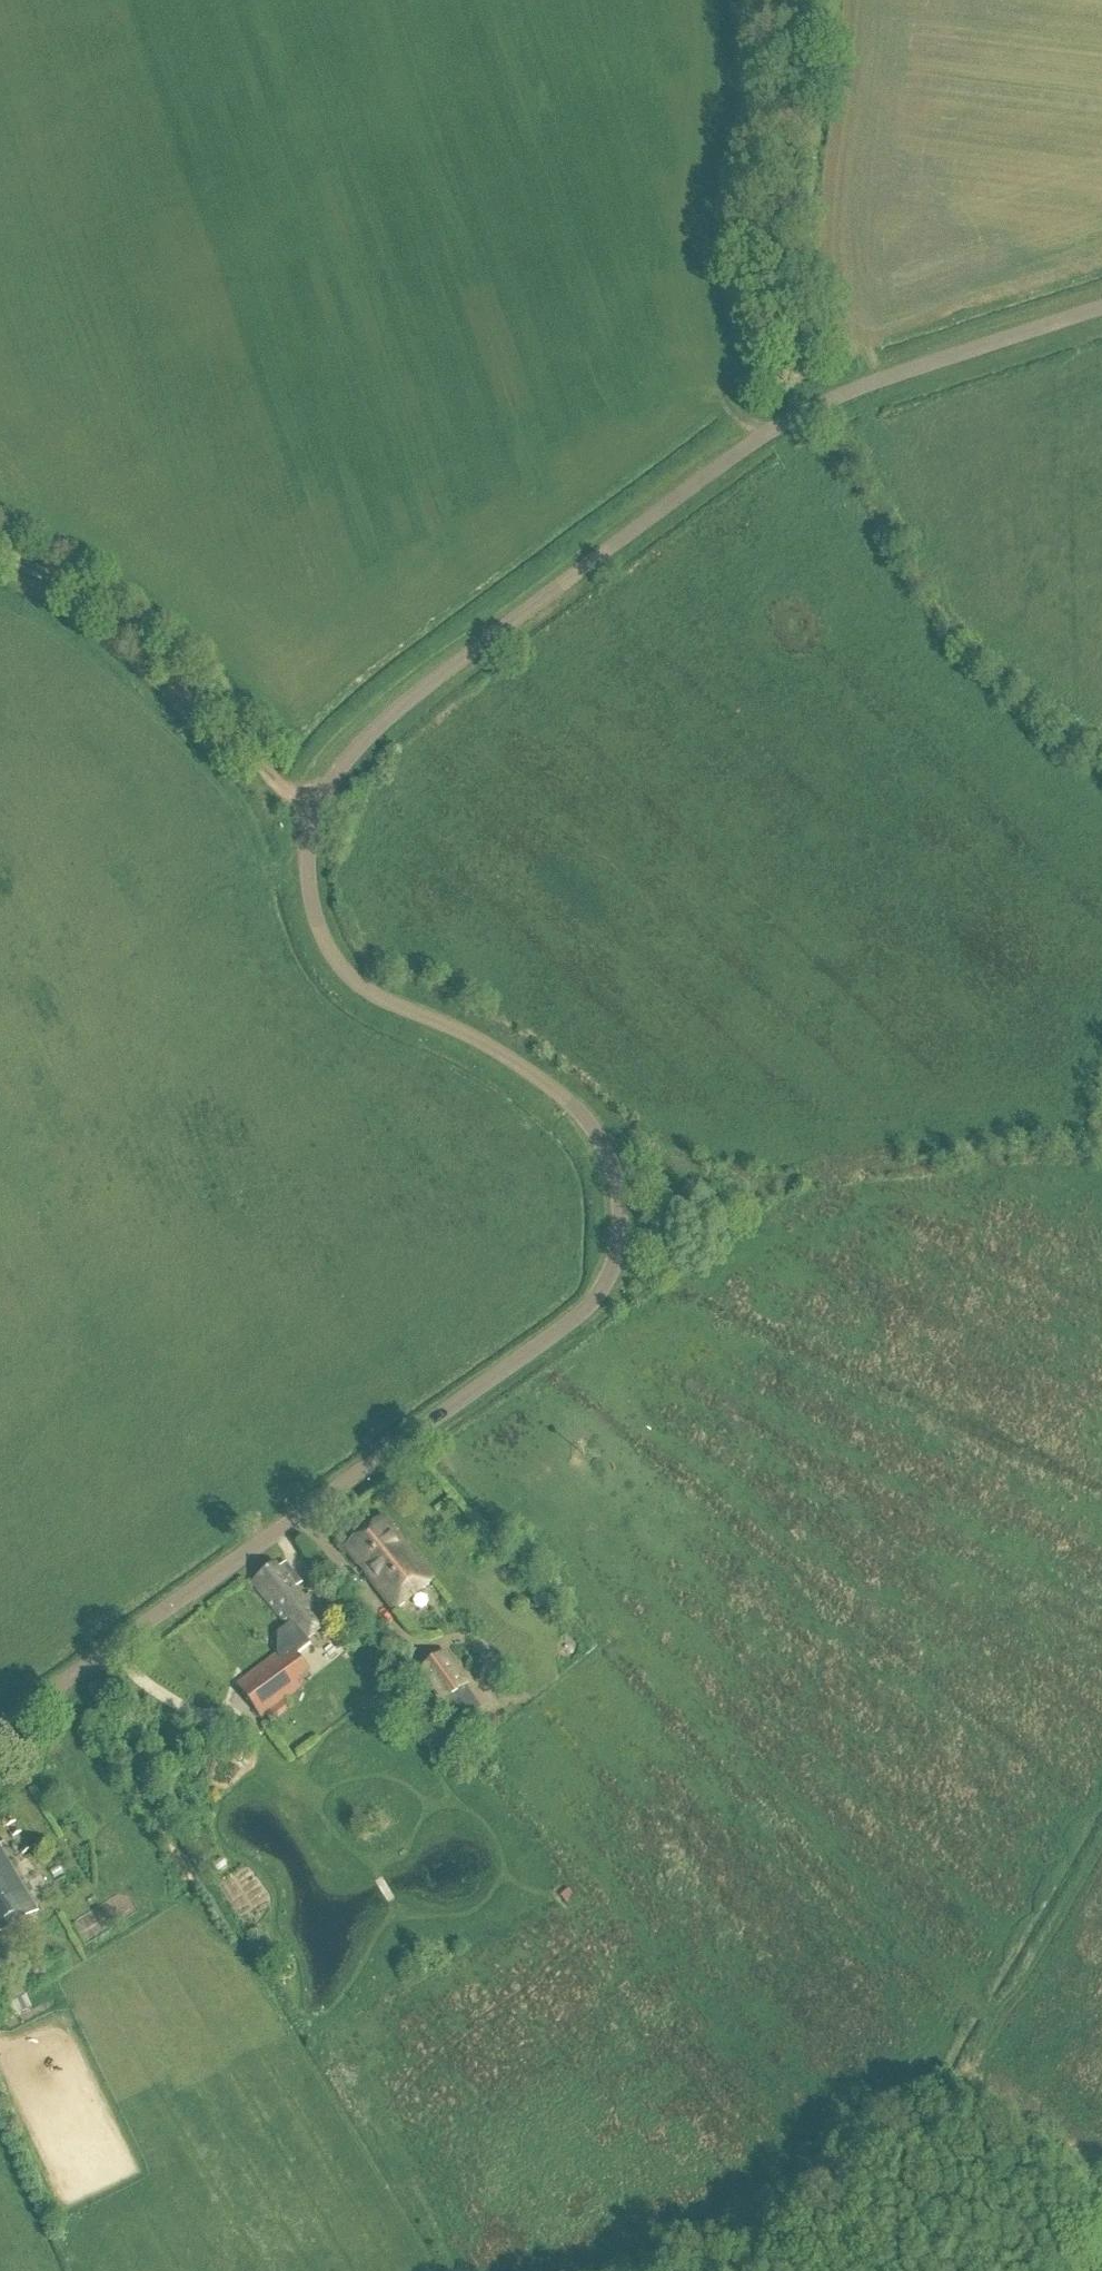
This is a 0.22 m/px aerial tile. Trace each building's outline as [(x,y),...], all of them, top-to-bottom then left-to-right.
[(432,1582),(382,1519),(352,1543),(357,1550),(349,1557),(394,1612),(432,1582)] [(310,1645),(307,1641),(330,1623),(309,1597),(304,1601),(295,1589),(301,1584),(285,1564),(278,1570),(273,1563),(253,1584),(287,1627),(277,1634),(278,1656),(237,1686),(260,1718),(312,1680),(295,1657),(310,1645)] [(427,1604),(439,1611),(447,1599),(434,1591),(427,1604)] [(445,1704),(462,1727),(484,1710),(468,1688),(470,1687),(445,1653),(417,1674),(441,1707),(445,1704)] [(36,1913),(0,1856),(0,1934),(36,1913)] [(0,2024),(32,2009),(21,1986),(0,1996),(0,2024)]
